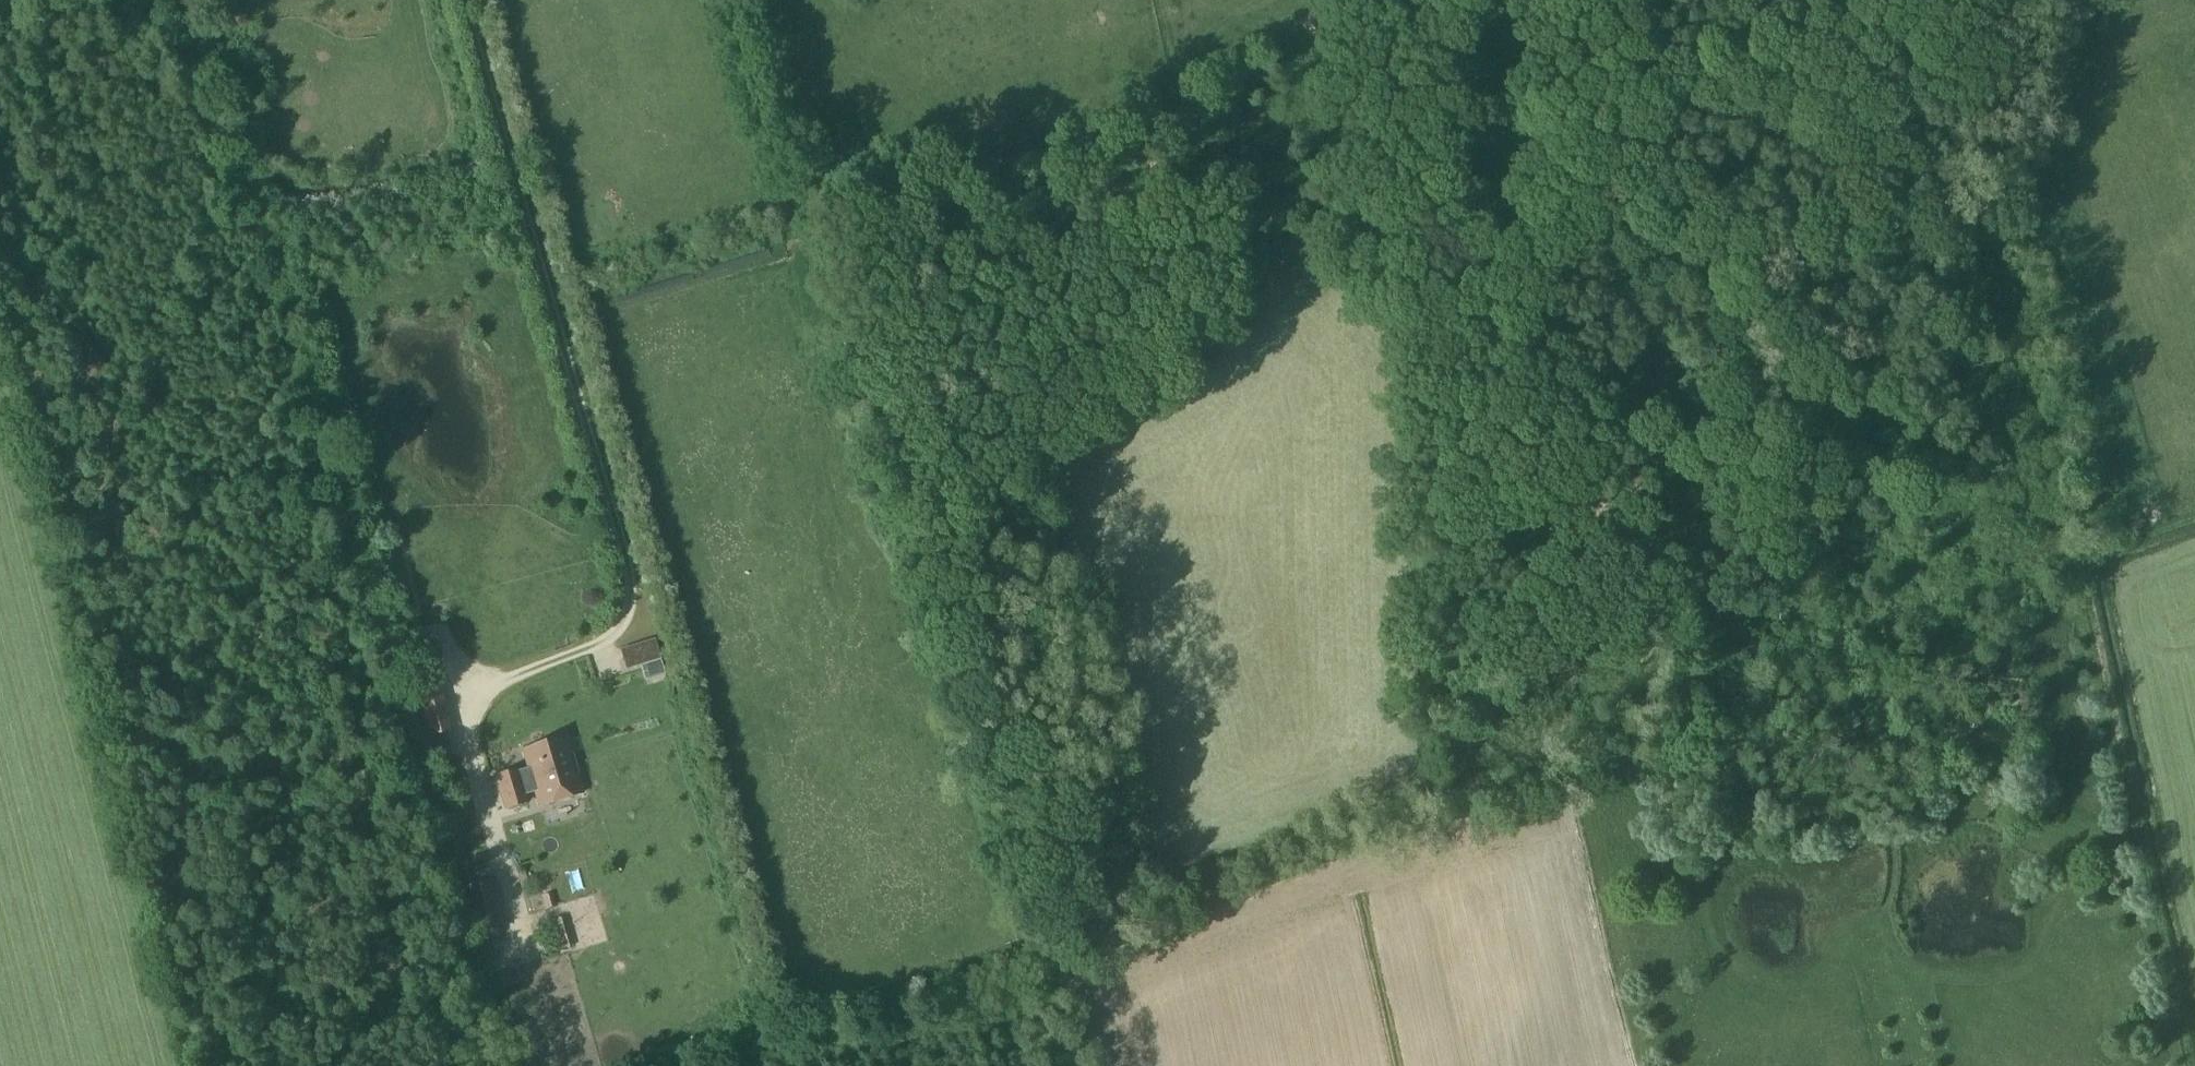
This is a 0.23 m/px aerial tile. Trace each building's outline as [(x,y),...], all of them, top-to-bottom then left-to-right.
[(655,638),(621,649),(627,668),(661,658),(655,638)] [(517,769),(498,775),(507,808),(527,802),(524,792),(535,789),(540,806),(577,795),(582,794),(565,737),(557,739),(524,749),(530,770),(519,773),(517,769)] [(504,927),(491,879),(462,886),(475,935),(504,927)] [(550,893),(540,896),(544,909),(554,906),(550,893)] [(508,968),(498,971),(502,986),(512,984),(508,968)]
